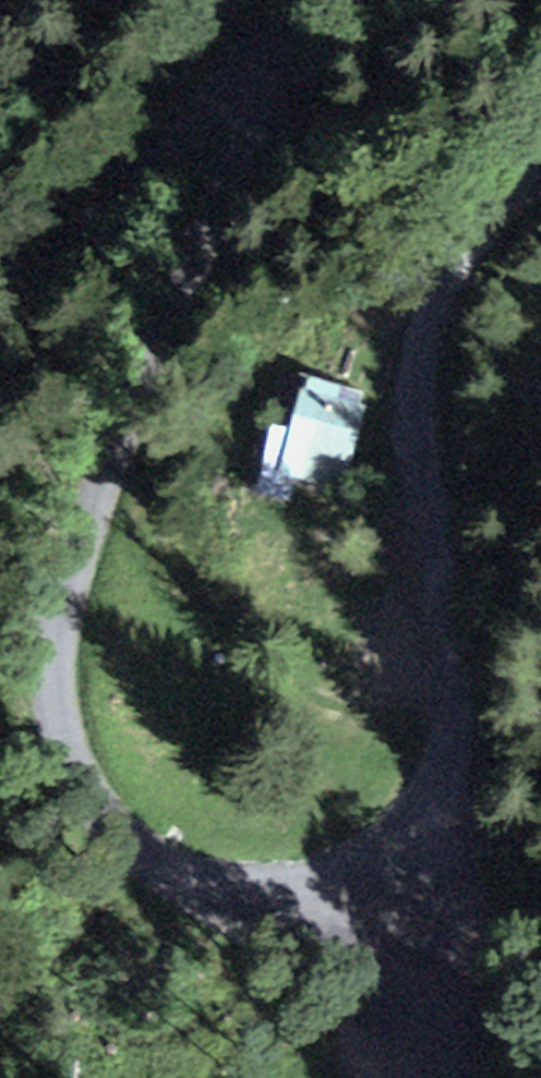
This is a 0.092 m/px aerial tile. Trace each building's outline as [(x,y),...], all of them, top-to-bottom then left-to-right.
[(336,480),(361,395),(310,380),(294,432),(276,426),(259,485),(288,494),(295,468),(336,480)]
